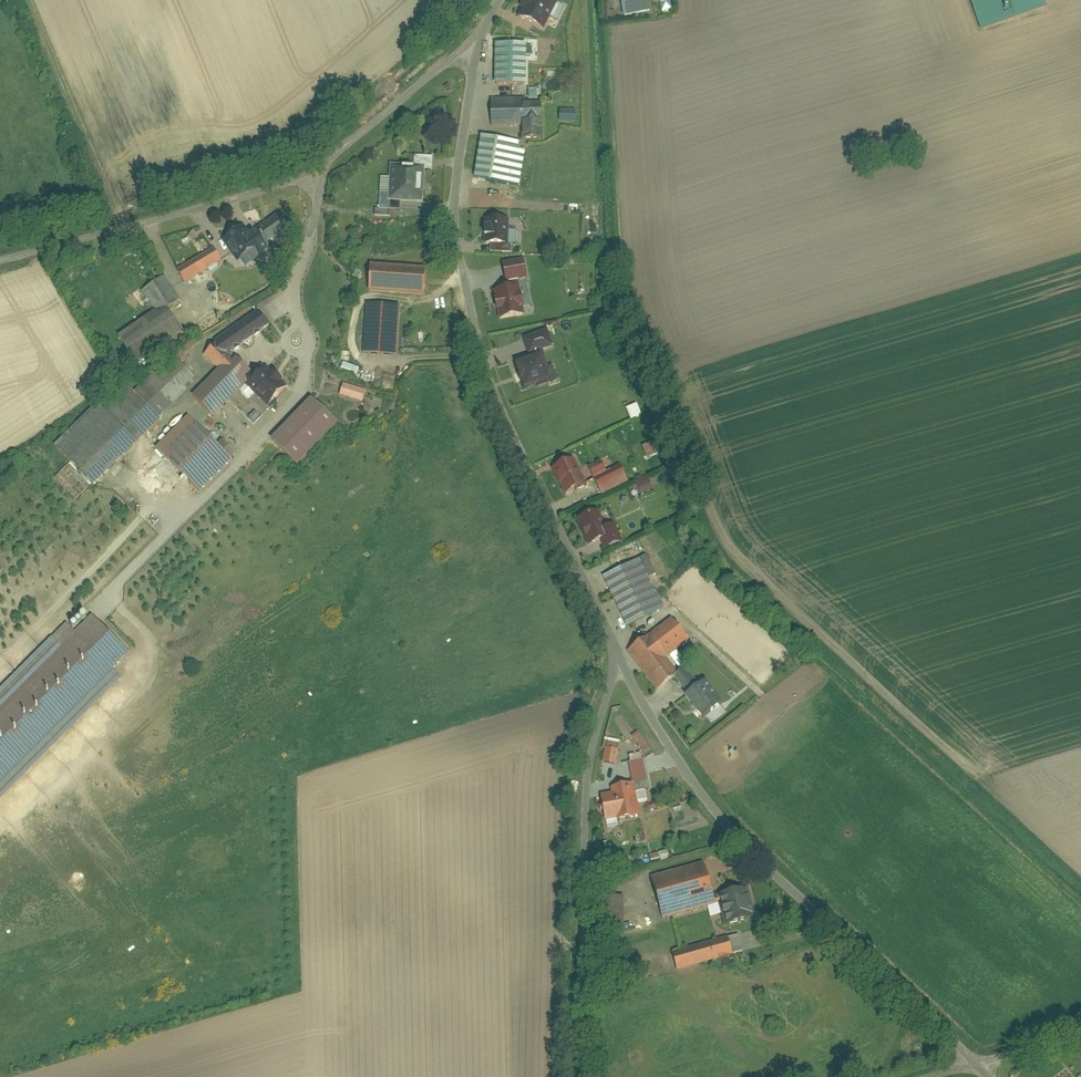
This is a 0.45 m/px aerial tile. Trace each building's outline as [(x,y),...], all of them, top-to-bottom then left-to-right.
[(520,17),(547,30),(561,2),(556,0),(529,0),(520,17)] [(985,32),(1050,8),(1048,0),(974,0),(985,32)] [(635,3),(624,4),(626,19),(637,18),(635,3)] [(529,44),(497,45),(497,85),(529,85),(529,44)] [(448,85),(443,88),(449,96),(454,93),(448,85)] [(545,99),(494,99),(494,126),(525,125),(525,139),(545,139),(545,99)] [(579,109),(563,109),(563,122),(579,122),(579,109)] [(484,136),(477,177),(522,185),(528,151),(523,150),(524,144),(484,136)] [(435,157),(416,156),(416,166),(428,167),(428,170),(435,170),(435,157)] [(393,178),(391,201),(403,201),(426,203),(428,170),(428,167),(416,166),(394,165),(393,178)] [(393,178),(383,177),(381,209),(403,210),(403,201),(391,201),(393,178)] [(280,214),(256,231),(268,249),(293,232),(280,214)] [(510,217),(486,216),(485,243),(510,244),(510,217)] [(244,228),(226,241),(240,262),(257,250),(260,254),(268,249),(256,231),(249,235),(244,228)] [(215,248),(179,269),(188,284),(223,262),(215,248)] [(526,259),(505,262),(508,281),(529,278),(526,259)] [(428,268),(372,264),(371,291),(426,295),(428,268)] [(181,299),(167,277),(145,291),(159,312),(167,306),(168,307),(181,299)] [(521,283),(497,288),(502,320),(527,315),(521,283)] [(402,304),(368,302),(365,352),(399,354),(402,304)] [(159,312),(121,337),(139,364),(185,333),(168,307),(167,306),(159,312)] [(258,310),(218,340),(220,344),(230,356),(270,325),(258,310)] [(555,347),(550,330),(526,338),(532,355),(555,347)] [(207,355),(222,370),(233,360),(230,356),(220,344),(207,355)] [(130,386),(160,418),(199,381),(169,349),(130,386)] [(544,354),(515,363),(524,388),(533,385),(534,389),(556,382),(551,366),(548,367),(544,354)] [(222,370),(194,397),(213,416),(248,383),(256,376),(237,356),(233,360),(222,370)] [(269,405),(287,388),(266,366),(256,376),(248,383),(269,405)] [(368,390),(345,383),(341,397),(364,404),(368,390)] [(128,385),(103,409),(138,446),(163,422),(160,418),(130,386),(128,385)] [(340,424),(313,399),(272,442),(299,467),(340,424)] [(639,403),(629,408),(634,418),(644,414),(639,403)] [(99,405),(56,446),(95,487),(138,446),(103,409),(99,405)] [(191,416),(157,449),(167,459),(184,476),(200,492),(239,454),(224,438),(218,444),(191,416)] [(656,441),(647,445),(652,457),(662,452),(656,441)] [(167,459),(157,470),(173,487),(184,476),(167,459)] [(576,459),(554,468),(566,495),(588,485),(576,459)] [(597,479),(609,473),(603,461),(591,467),(597,479)] [(92,486),(71,464),(58,477),(78,499),(92,486)] [(609,473),(597,479),(605,496),(631,483),(623,466),(609,473)] [(640,495),(654,489),(647,475),(634,481),(640,495)] [(616,525),(609,528),(601,510),(579,519),(591,545),(602,540),(607,549),(623,542),(616,525)] [(641,560),(650,579),(659,575),(650,556),(641,560)] [(641,560),(605,576),(628,626),(664,610),(650,579),(641,560)] [(0,695),(0,800),(123,679),(114,670),(131,653),(97,619),(81,635),(71,624),(0,695)] [(674,620),(630,651),(659,691),(678,677),(680,676),(667,658),(690,642),(674,620)] [(690,693),(700,686),(688,670),(680,676),(678,677),(690,693)] [(704,719),(725,704),(708,680),(700,686),(690,693),(687,695),(704,719)] [(643,757),(651,753),(640,734),(632,738),(643,757)] [(620,751),(608,748),(604,763),(617,766),(620,751)] [(631,763),(636,784),(650,781),(644,759),(631,763)] [(660,771),(650,773),(653,785),(663,783),(660,771)] [(636,784),(613,789),(614,794),(619,819),(620,822),(643,818),(636,784)] [(619,819),(614,794),(602,796),(607,821),(619,819)] [(666,851),(649,855),(651,860),(659,858),(660,861),(668,859),(666,851)] [(705,861),(653,876),(665,918),(717,903),(715,896),(705,861)] [(728,924),(757,915),(749,886),(720,895),(722,902),(728,924)] [(599,933),(623,933),(623,897),(599,897),(599,933)] [(729,937),(734,954),(745,952),(740,934),(729,937)] [(729,937),(674,952),(679,970),(734,954),(729,937)]
